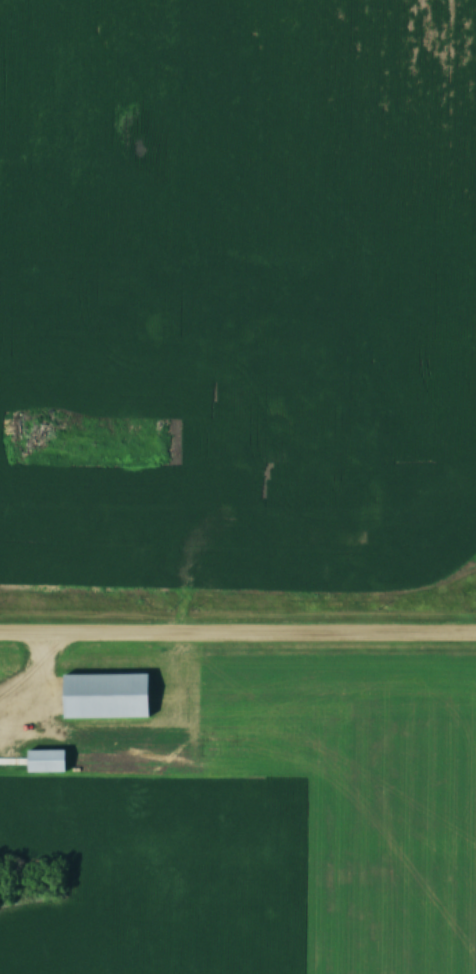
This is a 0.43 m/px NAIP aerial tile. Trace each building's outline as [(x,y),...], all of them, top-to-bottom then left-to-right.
[(215,456),(215,472),(226,472),(226,456),(215,456)] [(58,719),(144,718),(144,674),(57,675),(58,719)] [(64,773),(64,733),(46,733),(46,751),(22,751),(22,773),(64,773)]
